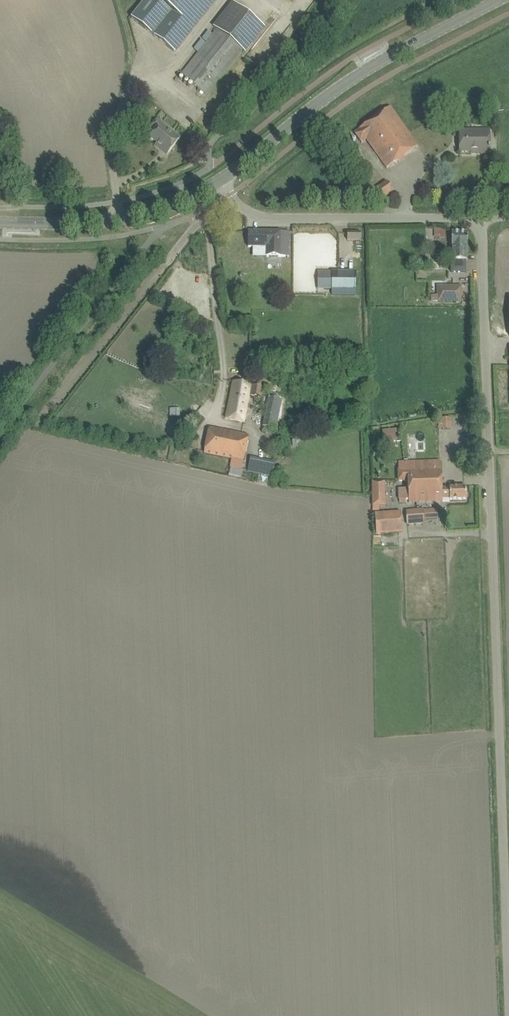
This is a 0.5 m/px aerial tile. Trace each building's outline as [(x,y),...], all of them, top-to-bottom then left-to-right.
[(132,18),(174,52),(215,0),(146,0),(132,18)] [(233,2),(213,26),(217,29),(181,75),(207,95),(243,49),(246,52),(265,28),(233,2)] [(208,30),(202,38),(205,41),(211,34),(208,30)] [(366,140),(387,168),(418,146),(390,107),(354,133),(361,143),(366,140)] [(157,143),(155,145),(167,154),(180,138),(157,120),(152,127),(156,130),(150,138),(157,143)] [(477,152),(477,154),(490,154),(490,130),(460,130),(460,152),(477,152)] [(186,138),(196,146),(201,139),(191,131),(186,138)] [(394,191),(387,181),(370,193),(377,203),(394,191)] [(248,232),(248,247),(267,247),(267,256),(289,256),(289,232),(248,232)] [(452,232),(451,272),(466,272),(466,260),(467,260),(467,232),(452,232)] [(325,272),(325,289),(332,289),(356,289),(356,272),(332,272),(325,272)] [(438,286),(438,296),(460,297),(460,286),(438,286)] [(226,419),(244,422),(252,386),(234,382),(226,419)] [(261,398),(263,388),(261,388),(257,387),(254,386),(251,396),(261,398)] [(276,429),(282,400),(269,397),(263,426),(276,429)] [(451,429),(451,418),(440,418),(440,429),(451,429)] [(230,467),(242,470),(249,435),(209,427),(204,454),(231,459),(230,467)] [(383,442),(397,441),(395,429),(382,430),(383,442)] [(272,477),(276,462),(250,457),(247,471),(272,477)] [(398,482),(408,481),(408,489),(398,489),(398,499),(401,499),(401,501),(404,501),(404,499),(409,499),(409,501),(466,499),(466,487),(441,488),(441,461),(398,462),(398,482)] [(385,481),(372,481),(372,506),(374,506),(379,506),(386,506),(385,481)] [(407,524),(422,524),(422,518),(437,518),(437,509),(406,511),(407,524)] [(400,511),(375,513),(376,534),(402,532),(400,511)]
